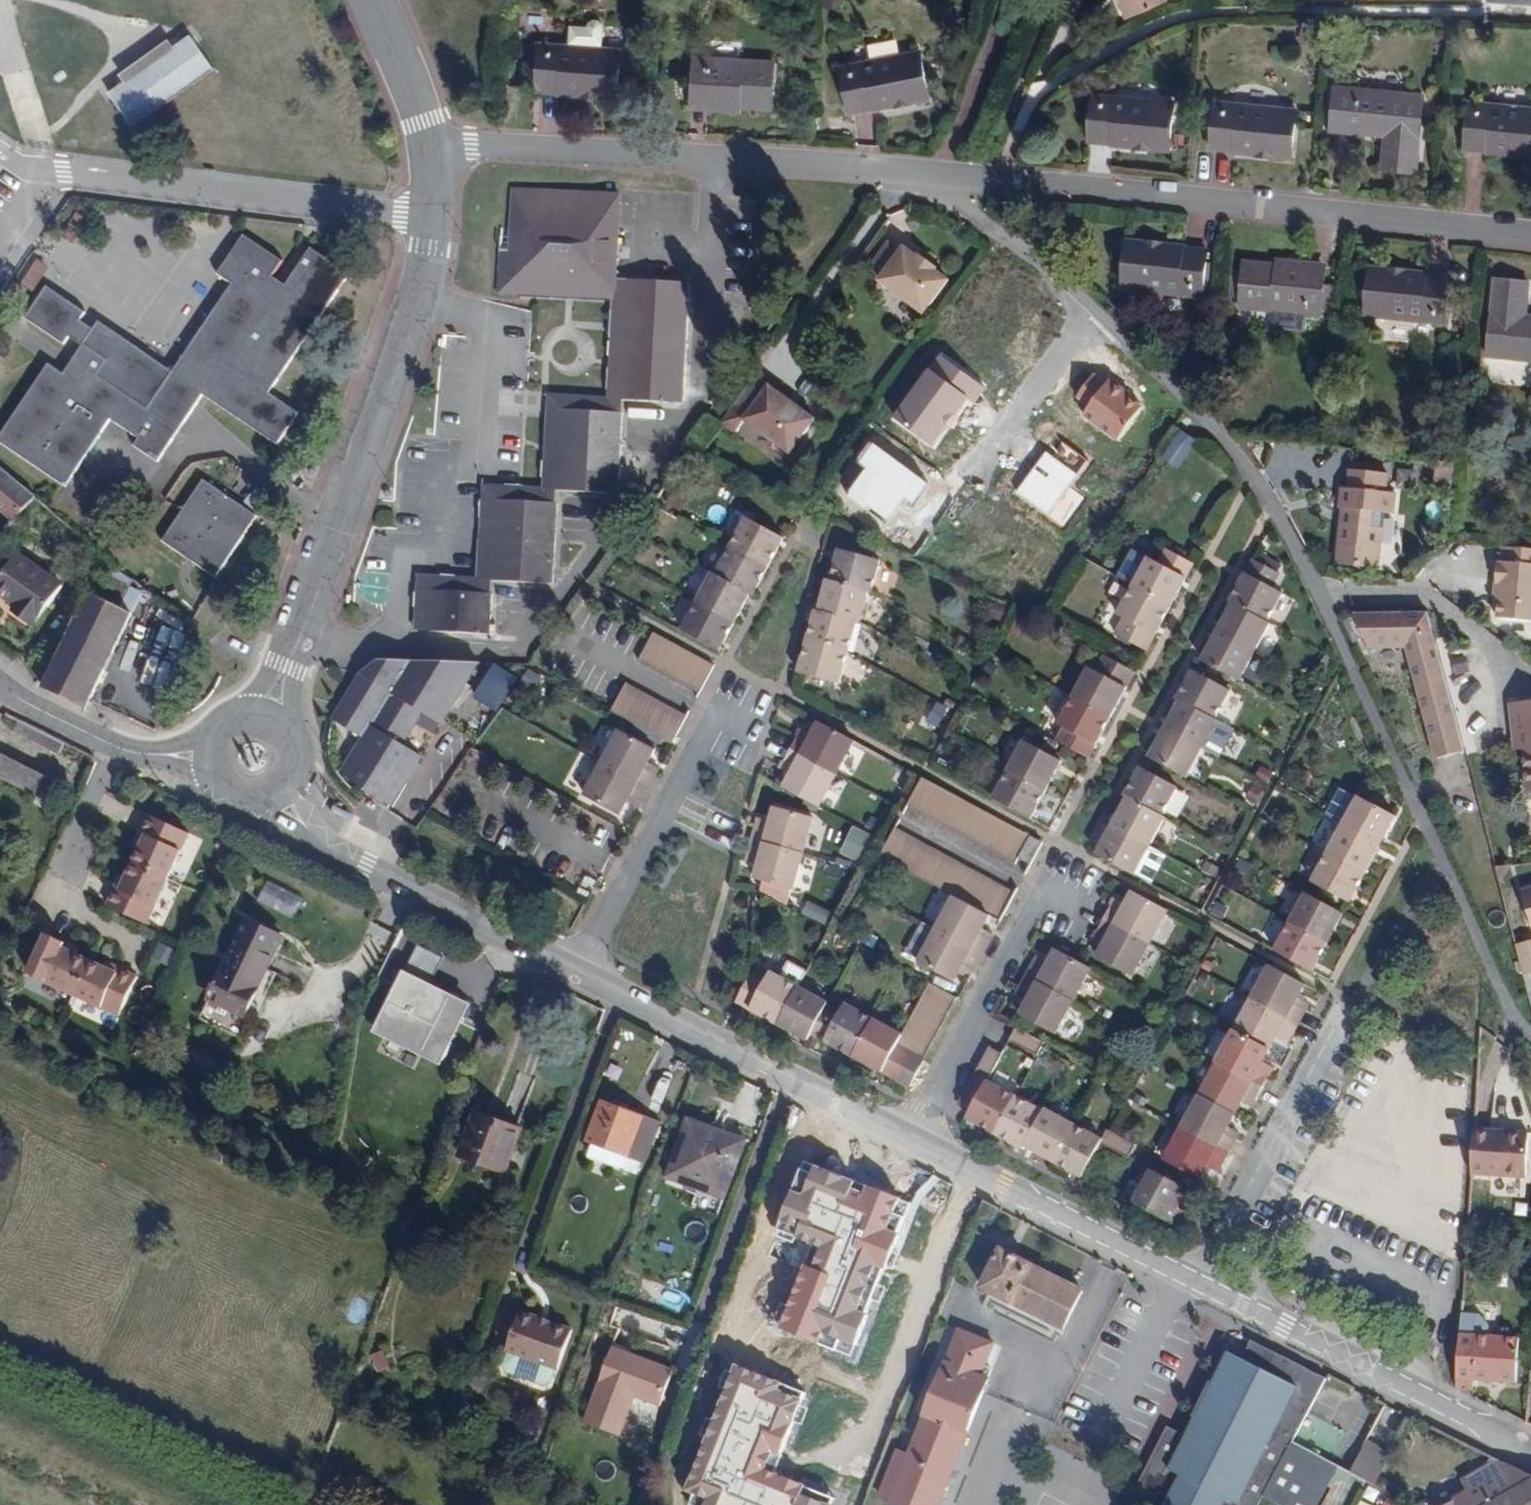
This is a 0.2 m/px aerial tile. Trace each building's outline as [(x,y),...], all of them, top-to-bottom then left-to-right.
[(1120,3),(1122,2),(1130,18),(1167,0),(1118,0),(1120,3)] [(619,96),(621,52),(603,51),(604,33),(603,29),(602,25),(599,22),(594,23),(591,26),(590,30),(571,29),(570,48),(541,46),(539,92),(619,96)] [(115,87),(109,92),(114,99),(133,126),(139,122),(139,121),(208,73),(215,69),(199,46),(190,35),(184,39),(185,39),(116,88),(115,87)] [(920,55),(841,69),(850,115),(928,100),(920,55)] [(693,59),(691,101),(738,103),(737,108),(773,110),(775,64),(693,59)] [(1424,96),(1336,87),(1332,130),(1386,136),(1383,169),(1415,173),(1424,96)] [(1173,105),(1094,97),(1090,142),(1169,150),(1173,105)] [(738,103),(691,101),(691,108),(737,111),(737,108),(738,103)] [(1296,112),(1216,104),(1212,149),(1291,157),(1296,112)] [(1469,104),(1464,150),(1530,157),(1530,111),(1469,104)] [(614,279),(617,279),(621,194),(514,189),(511,250),(502,249),(500,294),(521,295),(521,280),(614,285),(614,279)] [(352,274),(313,248),(288,286),(274,276),(284,261),(247,235),(221,274),(236,284),(176,373),(101,321),(96,329),(83,320),(88,313),(49,286),(28,317),(67,343),(71,336),(85,345),(65,374),(51,364),(0,439),(0,440),(68,485),(113,418),(143,438),(137,446),(160,461),(205,394),(280,444),(302,413),(272,393),(352,274)] [(1207,253),(1128,244),(1122,289),(1203,298),(1203,294),(1208,294),(1211,264),(1205,263),(1207,253)] [(885,246),(869,270),(881,279),(877,284),(921,316),(945,283),(932,274),(933,272),(915,258),(914,260),(901,251),(898,255),(885,246)] [(1277,269),(1277,265),(1243,261),(1238,307),(1320,315),(1324,274),(1277,269)] [(1278,263),(1277,265),(1277,269),(1324,274),(1325,268),(1278,263)] [(1449,279),(1371,271),(1366,316),(1444,325),(1449,279)] [(630,280),(617,279),(614,279),(614,285),(612,299),(607,397),(625,398),(630,280)] [(521,280),(521,295),(612,299),(614,285),(521,280)] [(691,282),(630,280),(625,398),(625,400),(686,402),(691,282)] [(1494,282),(1487,358),(1530,362),(1530,320),(1525,320),(1528,285),(1494,282)] [(984,389),(939,354),(891,416),(932,448),(968,401),(972,405),(984,389)] [(1149,405),(1098,365),(1072,398),(1089,411),(1082,414),(1119,443),(1149,405)] [(787,403),(787,399),(769,387),(768,388),(755,379),(722,424),(736,434),(745,421),(790,454),(815,420),(798,407),(794,408),(787,403)] [(563,407),(563,395),(547,394),(542,487),(559,488),(563,407)] [(625,400),(625,398),(607,397),(563,395),(563,407),(624,410),(625,400)] [(620,494),(624,410),(563,407),(559,488),(559,491),(620,494)] [(1179,430),(1158,457),(1175,469),(1195,443),(1179,430)] [(1088,462),(1056,439),(1016,493),(1047,517),(1088,462)] [(932,484),(874,442),(859,462),(869,469),(851,494),(889,521),(906,497),(916,505),(932,484)] [(36,495),(0,466),(0,509),(14,521),(36,495)] [(1387,493),(1389,474),(1352,470),(1350,489),(1344,488),(1342,509),(1344,509),(1340,546),(1382,550),(1386,513),(1394,514),(1397,494),(1387,493)] [(259,516),(206,480),(165,540),(218,576),(259,516)] [(497,497),(498,485),(483,484),(478,577),(493,578),(497,497)] [(558,500),(559,491),(559,488),(542,487),(498,485),(497,497),(558,500)] [(554,584),(558,500),(497,497),(493,578),(493,581),(554,584)] [(727,549),(765,569),(779,542),(741,522),(727,549)] [(1505,548),(1504,566),(1499,565),(1498,584),(1502,584),(1501,600),(1499,619),(1530,622),(1530,551),(1505,548)] [(712,576),(750,597),(765,569),(727,549),(712,576)] [(1172,549),(1147,592),(1183,613),(1207,570),(1172,549)] [(834,552),(826,582),(864,593),(867,594),(875,563),(834,552)] [(20,553),(0,580),(0,593),(17,606),(13,612),(33,626),(37,620),(39,622),(65,586),(20,553)] [(1242,608),(1245,609),(1276,629),(1293,600),(1285,596),(1294,582),(1267,566),(1242,608)] [(88,708),(92,699),(134,612),(123,607),(132,588),(103,574),(51,680),(47,688),(88,708)] [(433,588),(434,575),(419,574),(416,630),(431,631),(433,588)] [(493,578),(478,577),(434,575),(433,588),(493,590),(493,581),(493,578)] [(696,603),(735,624),(750,597),(712,576),(711,575),(696,603)] [(864,593),(826,582),(823,581),(815,612),(853,623),(856,624),(864,593)] [(491,634),(493,590),(433,588),(431,631),(491,634)] [(1183,613),(1147,592),(1131,620),(1136,623),(1127,638),(1157,656),(1183,613)] [(720,651),(721,651),(735,624),(696,603),(681,630),(720,651)] [(1245,609),(1228,638),(1263,658),(1279,630),(1276,629),(1245,609)] [(853,623),(815,612),(813,611),(804,644),(845,656),(853,623)] [(1426,613),(1352,614),(1367,647),(1405,647),(1436,759),(1463,751),(1426,613)] [(639,663),(696,694),(711,667),(653,637),(639,663)] [(1263,658),(1228,638),(1213,666),(1247,685),(1263,658)] [(845,656),(804,644),(796,675),(837,686),(845,656)] [(381,660),(367,670),(366,670),(362,673),(365,676),(347,705),(361,714),(351,730),(365,738),(343,774),(357,783),(372,761),(377,764),(406,784),(423,757),(403,744),(423,712),(441,724),(481,663),(482,662),(386,656),(381,660)] [(1100,671),(1084,697),(1121,719),(1146,676),(1115,658),(1106,674),(1100,671)] [(472,700),(498,711),(514,675),(488,664),(472,700)] [(1187,706),(1189,707),(1221,726),(1238,695),(1204,675),(1187,706)] [(668,746),(674,735),(682,721),(625,690),(611,715),(668,746)] [(1121,719),(1084,697),(1068,726),(1073,729),(1065,743),(1097,761),(1121,719)] [(923,718),(934,728),(949,712),(938,702),(923,718)] [(1521,748),(1527,793),(1530,793),(1530,703),(1509,705),(1512,733),(1519,732),(1521,748)] [(361,714),(347,705),(337,721),(351,730),(361,714)] [(1189,707),(1174,734),(1209,754),(1224,727),(1221,726),(1189,707)] [(61,752),(65,743),(20,720),(15,731),(61,752)] [(793,753),(842,780),(860,746),(825,728),(818,741),(803,734),(793,753)] [(614,731),(596,765),(647,792),(658,772),(641,763),(649,749),(614,731)] [(1514,749),(1521,748),(1519,732),(1512,733),(1514,749)] [(1209,754),(1174,734),(1159,760),(1194,780),(1209,754)] [(1034,742),(1016,772),(1052,793),(1070,764),(1034,742)] [(825,813),(842,780),(793,753),(783,772),(797,780),(790,794),(825,813)] [(50,777),(6,754),(0,765),(0,774),(41,795),(50,777)] [(393,805),(406,784),(372,761),(357,783),(363,786),(393,805)] [(647,792),(596,765),(579,798),(613,816),(620,803),(636,812),(647,792)] [(1052,793),(1016,772),(999,801),(1036,821),(1052,793)] [(1130,802),(1134,804),(1166,822),(1183,792),(1147,772),(1130,802)] [(64,784),(50,777),(41,795),(54,802),(64,784)] [(1245,798),(1258,804),(1267,786),(1254,779),(1245,798)] [(1029,865),(1040,843),(927,783),(913,810),(1014,862),(1016,859),(1029,865)] [(1338,818),(1350,797),(1338,791),(1326,811),(1338,818)] [(1366,800),(1348,831),(1385,851),(1402,820),(1366,800)] [(1134,804),(1119,831),(1154,851),(1169,824),(1166,822),(1134,804)] [(758,820),(752,842),(806,857),(816,819),(779,809),(775,824),(758,820)] [(190,832),(151,815),(143,833),(148,835),(142,848),(136,863),(129,877),(124,890),(119,888),(110,906),(150,923),(190,832)] [(849,826),(839,855),(858,861),(868,833),(849,826)] [(1154,851),(1119,831),(1104,857),(1138,877),(1154,851)] [(1385,851),(1348,831),(1334,858),(1369,878),(1385,851)] [(1004,913),(1014,893),(902,832),(888,861),(954,896),(989,915),(1000,921),(1004,913)] [(148,835),(143,833),(137,846),(142,848),(148,835)] [(806,857),(752,842),(746,865),(763,869),(759,884),(796,894),(806,857)] [(1369,878),(1334,858),(1319,886),(1355,905),(1369,878)] [(124,875),(119,888),(124,890),(129,877),(124,875)] [(266,881),(256,901),(293,919),(303,899),(266,881)] [(1117,899),(1106,918),(1154,946),(1172,914),(1138,895),(1132,907),(1117,899)] [(937,929),(986,956),(996,936),(983,929),(989,915),(954,896),(937,929)] [(1312,897),(1297,924),(1334,945),(1349,917),(1312,897)] [(800,913),(824,924),(830,911),(806,900),(800,913)] [(1154,946),(1106,918),(1094,938),(1109,946),(1101,960),(1135,979),(1154,946)] [(1334,945),(1297,924),(1281,954),(1317,974),(1334,945)] [(960,968),(975,976),(986,956),(937,929),(920,961),(955,979),(960,968)] [(278,951),(240,934),(209,999),(247,1017),(278,951)] [(124,1016),(142,977),(124,968),(121,974),(94,961),(67,948),(69,943),(51,935),(33,974),(124,1016)] [(1530,972),(1530,940),(1515,943),(1520,974),(1530,972)] [(82,949),(69,943),(67,948),(80,954),(82,949)] [(415,948),(412,958),(438,966),(441,956),(415,948)] [(1041,958),(1030,977),(1080,1006),(1099,974),(1064,954),(1056,967),(1041,958)] [(111,963),(108,968),(121,974),(124,968),(111,963)] [(1272,968),(1254,1001),(1302,1026),(1312,1008),(1302,1002),(1309,988),(1272,968)] [(467,1007),(399,975),(370,1035),(437,1068),(467,1007)] [(747,977),(734,1004),(766,1020),(779,993),(747,977)] [(1080,1006),(1030,977),(1018,998),(1034,1007),(1026,1019),(1061,1039),(1080,1006)] [(779,993),(766,1020),(795,1035),(814,997),(785,982),(779,993)] [(932,983),(905,1035),(885,1073),(913,1087),(917,1089),(931,1063),(929,1062),(961,999),(959,998),(932,983)] [(814,997),(795,1035),(825,1050),(827,1047),(828,1045),(844,1012),(814,997)] [(1238,1032),(1275,1052),(1281,1040),(1292,1046),(1302,1026),(1254,1001),(1238,1032)] [(844,1012),(828,1045),(857,1059),(877,1020),(848,1005),(844,1012)] [(152,1019),(146,1032),(157,1037),(159,1038),(165,1025),(152,1019)] [(905,1035),(877,1020),(857,1059),(885,1073),(905,1035)] [(1043,1043),(1015,1029),(1008,1041),(1036,1056),(1043,1043)] [(1220,1065),(1268,1091),(1278,1071),(1267,1066),(1275,1052),(1238,1032),(1220,1065)] [(989,1047),(974,1075),(959,1104),(971,1111),(986,1082),(1001,1053),(989,1047)] [(1203,1097),(1239,1116),(1245,1104),(1257,1111),(1268,1091),(1220,1065),(1203,1097)] [(996,1134),(1016,1098),(986,1082),(971,1111),(967,1118),(996,1134)] [(1185,1130),(1231,1156),(1242,1135),(1232,1130),(1239,1116),(1203,1097),(1185,1130)] [(1045,1113),(1016,1098),(996,1134),(1026,1150),(1027,1146),(1045,1113)] [(591,1140),(595,1142),(590,1157),(620,1168),(626,1153),(627,1153),(627,1154),(650,1162),(664,1125),(604,1103),(591,1140)] [(1047,1110),(1045,1113),(1027,1146),(1055,1161),(1075,1126),(1047,1110)] [(523,1130),(478,1113),(462,1156),(507,1172),(523,1130)] [(747,1140),(691,1120),(670,1177),(726,1198),(747,1140)] [(1098,1138),(1075,1126),(1055,1161),(1084,1177),(1101,1146),(1103,1141),(1098,1138)] [(1475,1128),(1472,1173),(1526,1177),(1529,1132),(1475,1128)] [(1131,1161),(1138,1148),(1109,1133),(1103,1130),(1098,1138),(1103,1141),(1101,1146),(1131,1161)] [(1167,1163),(1204,1181),(1211,1170),(1221,1175),(1231,1156),(1185,1130),(1167,1163)] [(909,1201),(800,1159),(773,1226),(813,1242),(781,1324),(849,1351),(909,1201)] [(1189,1193),(1146,1169),(1137,1185),(1143,1189),(1135,1203),(1185,1231),(1193,1216),(1180,1209),(1189,1193)] [(709,1273),(654,1251),(637,1296),(692,1317),(709,1273)] [(1082,1291),(1001,1251),(981,1289),(1062,1330),(1082,1291)] [(539,1318),(521,1312),(507,1351),(509,1351),(504,1365),(507,1372),(544,1386),(551,1383),(557,1369),(559,1370),(573,1331),(553,1323),(551,1326),(538,1322),(539,1318)] [(1474,1389),(1474,1379),(1518,1382),(1520,1338),(1490,1336),(1490,1325),(1480,1314),(1464,1313),(1462,1334),(1459,1377),(1459,1389),(1474,1389)] [(918,1436),(910,1455),(898,1450),(881,1495),(892,1499),(890,1504),(940,1504),(959,1456),(990,1378),(983,1375),(995,1344),(959,1330),(918,1436)] [(1265,1497),(1295,1442),(1328,1379),(1253,1339),(1243,1359),(1228,1352),(1186,1435),(1169,1427),(1138,1487),(1158,1497),(1154,1504),(1261,1504),(1265,1497)] [(675,1370),(615,1348),(587,1423),(623,1436),(638,1395),(663,1404),(675,1370)] [(733,1362),(683,1489),(704,1497),(701,1504),(824,1504),(797,1494),(801,1485),(774,1474),(807,1391),(733,1362)] [(1265,1497),(1280,1504),(1317,1504),(1338,1465),(1295,1442),(1265,1497)] [(1491,1457),(1491,1462),(1493,1465),(1466,1481),(1471,1490),(1446,1504),(1530,1504),(1530,1477),(1491,1457)] [(1429,1497),(1415,1504),(1434,1504),(1429,1497)]
